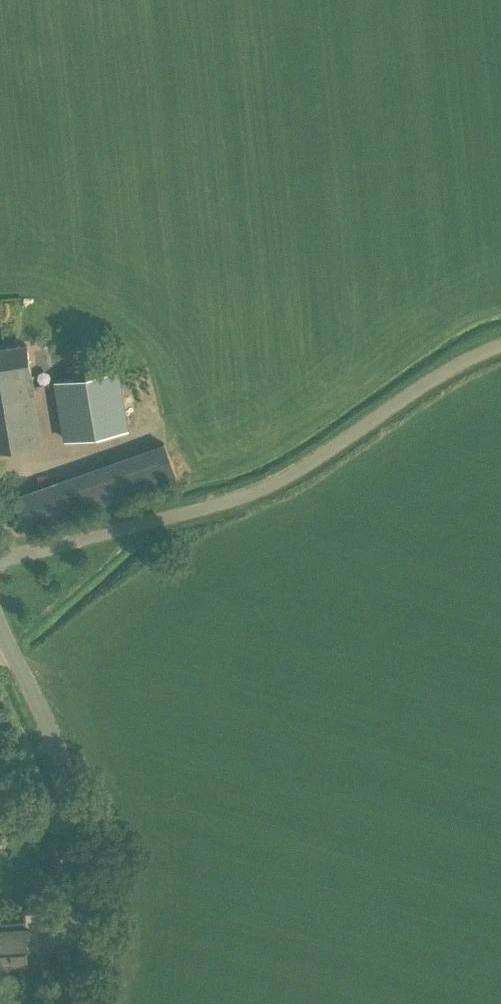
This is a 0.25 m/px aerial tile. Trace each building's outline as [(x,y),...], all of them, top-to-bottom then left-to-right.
[(0,347),(0,449),(41,443),(32,388),(34,388),(32,374),(27,342),(0,347)] [(57,382),(60,399),(67,439),(128,429),(119,372),(57,382)] [(27,532),(177,479),(167,449),(62,487),(59,480),(14,496),(27,532)] [(28,976),(26,930),(0,931),(0,978),(28,976)]
